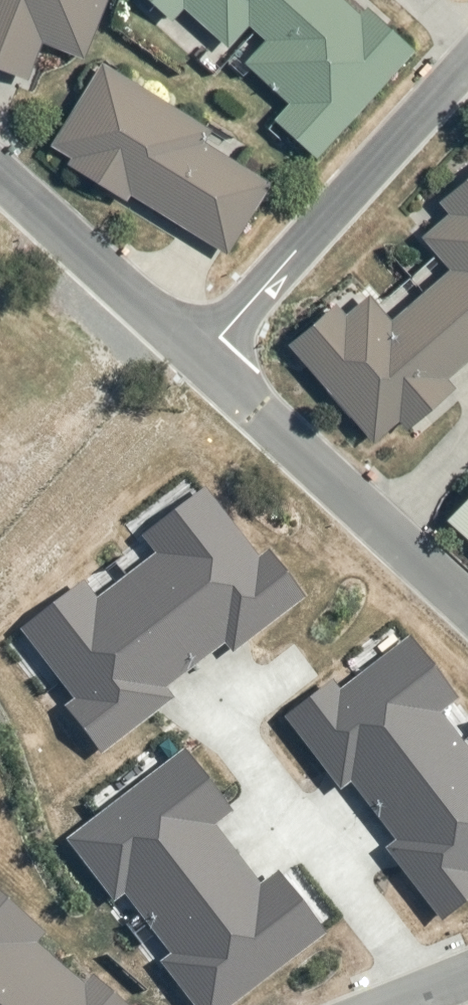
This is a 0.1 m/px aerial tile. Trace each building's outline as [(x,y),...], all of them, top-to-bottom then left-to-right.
[(30,82),(46,46),(88,62),(111,0),(0,0),(0,71),(30,82)] [(174,27),(188,14),(288,107),(274,124),(318,164),(419,54),(368,10),(363,16),(346,0),(146,0),(174,27)] [(213,131),(106,66),(51,148),(230,257),(270,184),(205,145),(213,131)] [(434,205),(445,216),(419,241),(447,273),(390,324),(358,287),(286,348),(372,449),(397,425),(406,434),(455,391),(447,381),(467,362),(467,174),(434,205)] [(81,582),(20,629),(74,700),(61,709),(97,755),(171,699),(164,689),(221,646),(229,656),(305,597),(266,546),(255,554),(203,487),(139,536),(151,553),(93,598),(81,582)] [(445,525),(467,545),(467,498),(445,525)] [(284,715),(338,785),(346,778),(394,840),(383,849),(438,919),(467,897),(467,744),(444,714),(461,700),(409,634),(336,690),(329,680),(284,715)] [(61,839),(110,902),(119,894),(163,951),(154,958),(191,1004),(229,1004),(322,933),(274,871),(256,885),(210,826),(229,811),(179,747),(61,839)] [(87,993),(0,919),(0,1004),(76,1004),(87,993)]
